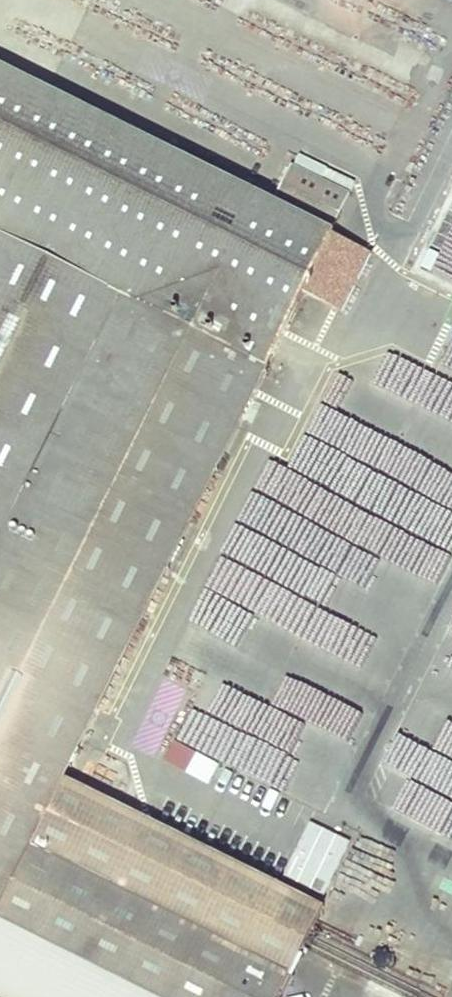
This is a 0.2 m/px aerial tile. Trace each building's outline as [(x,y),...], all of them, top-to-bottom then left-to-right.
[(0,81),(0,996),(227,996),(241,968),(287,990),(331,899),(65,768),(294,302),(333,321),(362,262),(322,242),(264,214),(0,81)] [(264,214),(322,242),(342,202),(285,173),(264,214)] [(370,459),(380,431),(318,407),(307,434),(370,459)] [(266,467),(256,498),(348,528),(359,496),(266,467)] [(334,604),(343,573),(314,565),(305,596),(334,604)] [(173,741),(163,764),(209,784),(219,761),(173,741)] [(431,824),(435,794),(414,791),(410,821),(431,824)] [(283,875),(325,894),(349,840),(307,822),(283,875)] [(241,968),(227,996),(284,996),(287,990),(241,968)]
